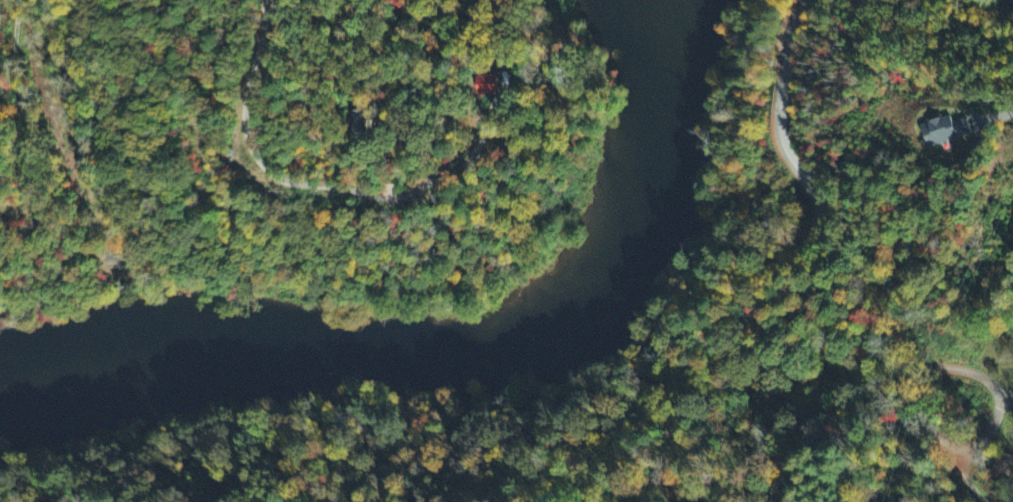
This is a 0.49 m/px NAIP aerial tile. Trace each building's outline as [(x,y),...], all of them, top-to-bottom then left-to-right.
[(475,77),(476,96),(499,95),(498,77),(475,77)] [(365,110),(346,113),(351,140),(370,137),(365,110)] [(953,123),(950,115),(921,126),(930,149),(971,134),(966,119),(953,123)]
